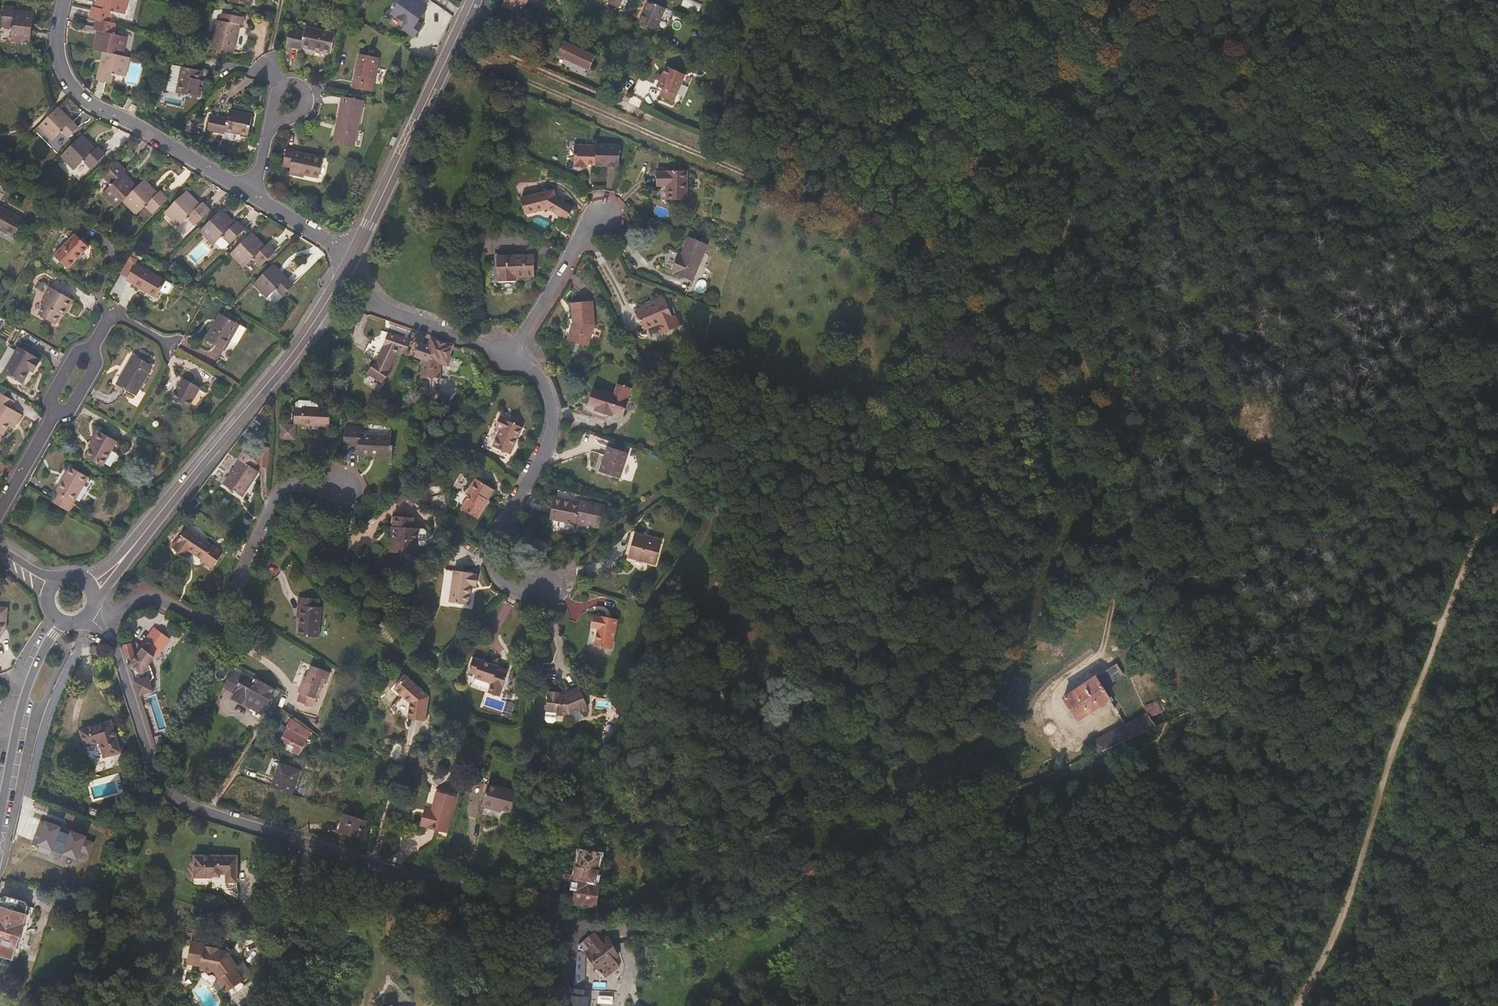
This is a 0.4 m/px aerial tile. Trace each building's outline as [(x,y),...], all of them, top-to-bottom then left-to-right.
[(128,0),(98,0),(96,9),(93,9),(91,18),(97,19),(109,22),(112,13),(113,13),(114,11),(124,14),(128,0)] [(391,13),(407,24),(403,29),(413,36),(417,31),(420,26),(416,22),(427,6),(418,0),(401,0),(391,13)] [(528,0),(505,0),(502,6),(521,15),(528,0)] [(665,8),(649,1),(645,12),(640,23),(655,30),(665,8)] [(33,12),(12,10),(12,7),(3,6),(1,25),(11,26),(10,28),(12,28),(11,39),(30,42),(33,12)] [(237,39),(239,25),(243,25),(244,17),(222,13),(220,20),(216,20),(211,48),(234,53),(237,39)] [(103,52),(122,56),(126,37),(115,34),(116,33),(114,32),(116,23),(109,22),(97,19),(95,28),(98,29),(97,31),(93,50),(103,52)] [(330,53),(334,33),(305,27),(304,32),(290,29),(286,46),(294,48),(301,49),(302,47),(330,53)] [(595,56),(563,42),(560,49),(557,55),(588,70),(595,56)] [(738,51),(733,49),(728,64),(732,66),(738,51)] [(122,56),(103,52),(97,79),(112,82),(114,69),(127,72),(130,58),(122,56)] [(373,92),(379,57),(359,53),(355,71),(352,88),(373,92)] [(712,67),(705,64),(702,70),(708,73),(712,67)] [(666,66),(662,76),(657,74),(656,76),(655,79),(659,81),(657,86),(663,89),(660,96),(673,102),(685,74),(666,66)] [(200,78),(202,70),(182,67),(176,93),(200,98),(202,87),(198,87),(200,78)] [(645,82),(639,80),(636,87),(642,90),(645,82)] [(339,110),(337,124),(333,142),(354,146),(363,101),(342,96),(339,110)] [(59,106),(37,127),(50,141),(61,131),(68,138),(80,127),(59,106)] [(248,136),(252,114),(241,112),(229,110),(228,119),(210,115),(207,130),(225,134),(224,137),(233,139),(235,133),(248,136)] [(99,148),(97,150),(82,135),(61,155),(74,169),(83,161),(84,162),(85,161),(91,168),(105,155),(99,148)] [(597,146),(575,145),(574,166),(587,167),(587,164),(596,165),(596,166),(607,167),(619,167),(619,145),(597,144),(597,146)] [(304,177),(304,175),(319,178),(323,157),(295,151),(295,149),(291,149),(287,148),(283,166),(291,167),(289,174),(304,177)] [(123,200),(137,187),(122,172),(124,169),(117,163),(104,176),(110,183),(109,184),(110,186),(102,193),(116,207),(123,200)] [(687,170),(667,170),(667,169),(657,169),(657,172),(656,172),(656,179),(656,186),(667,185),(667,200),(687,200),(687,170)] [(161,193),(159,194),(144,179),(137,187),(123,200),(137,213),(145,206),(146,207),(147,206),(154,212),(158,208),(167,199),(161,193)] [(553,190),(521,198),(525,214),(548,208),(566,219),(570,213),(574,208),(555,197),(553,190)] [(201,207),(186,191),(165,212),(178,225),(186,218),(187,218),(188,219),(189,218),(195,224),(200,220),(209,211),(203,204),(201,207)] [(24,219),(0,206),(0,230),(14,237),(24,219)] [(236,225),(221,210),(200,230),(213,244),(222,236),(223,238),(224,237),(230,243),(235,239),(244,230),(238,223),(236,225)] [(266,247),(251,232),(231,253),(244,267),(252,259),(253,260),(255,259),(261,265),(266,261),(275,252),(268,245),(266,247)] [(89,247),(75,233),(54,255),(68,269),(78,258),(89,247)] [(708,245),(688,237),(681,254),(679,253),(675,263),(671,273),(674,274),(674,273),(693,281),(708,245)] [(533,255),(497,256),(498,278),(498,281),(516,281),(516,277),(525,277),(534,277),(533,255)] [(133,285),(142,290),(156,298),(166,281),(136,263),(134,266),(127,262),(121,273),(128,277),(126,280),(134,284),(133,285)] [(274,264),(254,284),(274,305),(295,284),(274,264)] [(55,324),(61,314),(64,316),(69,308),(73,300),(50,287),(41,303),(44,304),(39,315),(55,324)] [(672,316),(664,298),(650,303),(636,309),(645,330),(660,324),(664,332),(683,324),(679,313),(672,316)] [(592,300),(571,302),(572,312),(573,322),(567,340),(588,347),(595,324),(592,300)] [(225,310),(222,315),(220,313),(205,339),(214,345),(224,350),(229,340),(235,343),(238,342),(246,328),(239,324),(237,323),(240,318),(225,310)] [(390,370),(397,354),(405,357),(411,340),(414,332),(410,331),(407,339),(394,335),(381,331),(378,343),(370,339),(364,353),(377,361),(368,373),(382,382),(391,371),(390,370)] [(453,345),(431,338),(429,344),(428,346),(420,343),(415,356),(422,358),(421,378),(430,378),(430,392),(441,392),(453,396),(459,384),(445,378),(440,378),(440,363),(448,366),(451,357),(449,356),(451,351),(453,345)] [(40,360),(38,359),(38,358),(19,346),(3,373),(22,384),(26,377),(30,371),(33,372),(40,360)] [(136,396),(153,366),(133,355),(116,384),(126,390),(136,396)] [(188,408),(200,387),(183,378),(177,388),(172,398),(188,408)] [(614,395),(593,389),(591,396),(588,404),(596,407),(595,411),(612,416),(613,413),(623,416),(630,400),(627,399),(631,388),(618,384),(614,395)] [(8,426),(9,426),(11,428),(14,429),(22,415),(11,408),(18,395),(3,387),(0,393),(0,433),(3,435),(8,426)] [(318,402),(299,401),(299,408),(295,407),(294,425),(281,424),(280,439),(295,439),(295,424),(302,424),(302,425),(315,426),(329,427),(330,407),(318,407),(318,402)] [(518,418),(510,415),(509,419),(501,415),(496,427),(500,429),(493,446),(511,454),(516,443),(523,428),(515,425),(518,418)] [(360,426),(345,425),(344,446),(358,446),(358,457),(364,457),(369,458),(369,456),(389,457),(389,465),(392,465),(393,447),(391,447),(391,436),(360,434),(360,426)] [(98,430),(92,440),(89,447),(91,448),(86,456),(103,466),(117,441),(98,430)] [(628,453),(607,446),(603,459),(599,471),(620,478),(628,453)] [(258,461),(245,453),(224,485),(242,497),(250,484),(259,471),(254,468),(258,461)] [(88,477),(70,467),(63,479),(56,492),(58,493),(52,502),(69,511),(88,477)] [(485,479),(463,475),(460,495),(463,496),(461,511),(483,514),(485,503),(487,492),(483,491),(485,479)] [(416,501),(404,492),(395,502),(399,505),(404,500),(412,506),(416,501)] [(572,501),(554,498),(552,508),(550,519),(576,524),(585,525),(599,528),(607,522),(609,513),(604,504),(590,502),(581,500),(580,506),(572,504),(572,501)] [(413,518),(394,516),(393,527),(391,526),(390,539),(389,552),(417,554),(420,529),(413,528),(413,518)] [(171,547),(173,548),(186,556),(189,551),(203,560),(202,562),(212,568),(218,560),(223,552),(187,528),(177,543),(175,542),(171,547)] [(662,540),(635,532),(631,531),(628,544),(625,556),(656,565),(662,540)] [(473,574),(454,571),(449,602),(469,605),(471,585),(476,586),(477,580),(478,575),(473,574)] [(15,582),(9,575),(5,579),(11,585),(15,582)] [(398,589),(395,587),(390,596),(393,598),(398,589)] [(319,600),(299,598),(298,607),(297,617),(299,617),(298,635),(319,637),(321,608),(319,607),(319,600)] [(601,617),(594,615),(592,621),(591,627),(598,629),(595,646),(612,650),(618,619),(601,616),(601,617)] [(135,642),(124,645),(128,659),(135,657),(130,665),(136,669),(142,674),(155,657),(157,659),(171,640),(154,627),(140,646),(135,642)] [(104,652),(103,646),(101,646),(101,645),(90,647),(91,654),(104,652)] [(486,661),(474,657),(469,672),(476,675),(475,678),(491,683),(489,692),(500,697),(508,673),(497,669),(498,665),(486,661)] [(1116,664),(1099,675),(1106,686),(1123,675),(1116,664)] [(330,673),(311,665),(307,677),(304,676),(301,684),(298,692),(300,693),(297,701),(312,707),(315,699),(317,699),(323,683),(326,685),(330,673)] [(241,677),(231,672),(224,687),(235,693),(232,697),(238,700),(243,703),(244,702),(246,699),(265,710),(272,696),(277,699),(281,692),(244,672),(241,677)] [(1110,698),(1095,674),(1060,697),(1076,721),(1110,698)] [(134,681),(139,697),(154,692),(148,676),(134,681)] [(429,696),(406,676),(394,688),(411,703),(408,719),(416,720),(425,721),(429,696)] [(554,692),(549,692),(546,720),(548,722),(553,723),(556,721),(556,715),(570,716),(582,712),(581,709),(588,707),(579,687),(566,692),(566,695),(560,694),(560,692),(554,692)] [(265,710),(246,699),(244,702),(263,713),(265,710)] [(1171,705),(1132,722),(1098,737),(1104,751),(1177,718),(1171,705)] [(268,715),(262,722),(264,723),(269,715),(271,716),(276,708),(274,707),(268,715)] [(311,732),(287,715),(283,712),(278,709),(271,718),(276,722),(277,721),(282,725),(278,733),(274,742),(300,755),(311,732)] [(121,752),(112,721),(110,721),(80,731),(90,762),(121,752)] [(482,761),(475,759),(473,765),(479,768),(482,761)] [(300,771),(280,764),(276,775),(272,787),(292,794),(300,771)] [(516,792),(489,784),(482,807),(492,809),(501,812),(502,810),(511,812),(516,792)] [(456,797),(436,792),(432,810),(425,808),(421,825),(434,829),(447,833),(456,797)] [(365,820),(345,813),(339,831),(350,835),(361,838),(366,820),(365,820)] [(73,855),(82,836),(43,819),(34,839),(73,855)] [(580,844),(579,849),(578,849),(573,881),(570,880),(568,895),(570,895),(568,903),(572,903),(576,904),(576,903),(597,905),(601,884),(599,884),(604,852),(602,852),(603,848),(580,844)] [(211,878),(211,877),(220,877),(220,874),(226,874),(226,875),(225,882),(237,882),(237,856),(217,856),(195,855),(195,877),(211,878)] [(24,941),(29,943),(30,937),(26,936),(34,908),(28,906),(26,901),(6,895),(2,898),(0,903),(0,959),(2,955),(13,959),(18,960),(24,941)] [(614,958),(612,955),(606,946),(600,938),(592,936),(582,942),(589,951),(585,954),(597,972),(614,958)] [(206,945),(206,947),(204,947),(204,943),(191,941),(187,965),(200,967),(200,969),(214,972),(219,978),(216,980),(226,993),(252,975),(243,961),(237,965),(228,951),(219,950),(219,948),(206,945)] [(574,988),(573,1005),(585,1005),(585,1002),(582,1002),(582,994),(578,994),(578,989),(574,988)] [(232,996),(238,1005),(239,1005),(251,999),(245,989),(232,996)]
